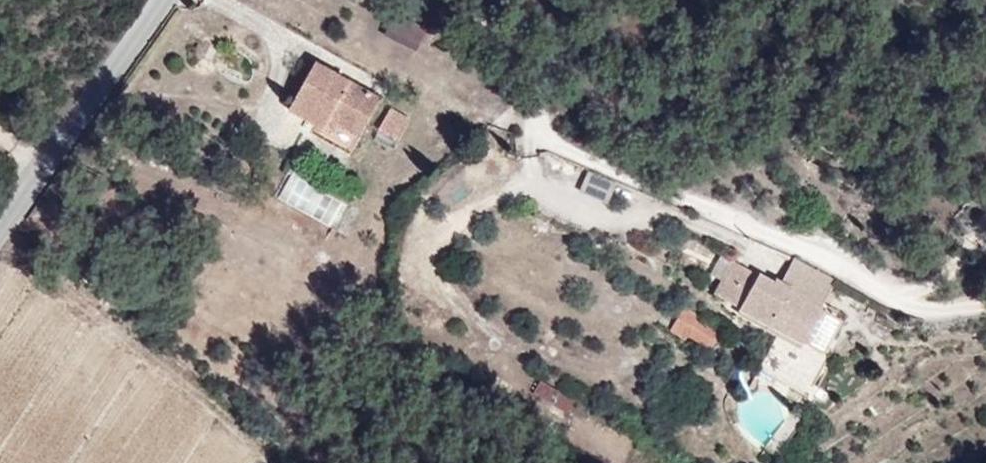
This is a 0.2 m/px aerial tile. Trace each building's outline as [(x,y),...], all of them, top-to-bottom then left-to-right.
[(414,50),(426,27),(396,12),(384,34),(391,38),(414,50)] [(382,100),(317,67),(292,114),(315,125),(310,134),(329,143),(353,156),(382,100)] [(412,120),(391,107),(378,129),(398,141),(402,135),(412,120)] [(606,201),(614,182),(588,171),(579,190),(606,201)] [(292,172),(278,197),(335,230),(350,206),(292,172)] [(811,271),(793,262),(784,280),(776,276),(773,282),(730,260),(714,292),(741,305),(738,311),(761,323),(825,354),(841,323),(819,309),(832,281),(811,271)] [(688,322),(699,302),(663,279),(655,291),(670,301),(666,307),(688,322)] [(658,313),(663,302),(648,294),(643,304),(658,313)] [(531,396),(569,414),(576,398),(539,380),(531,396)]
